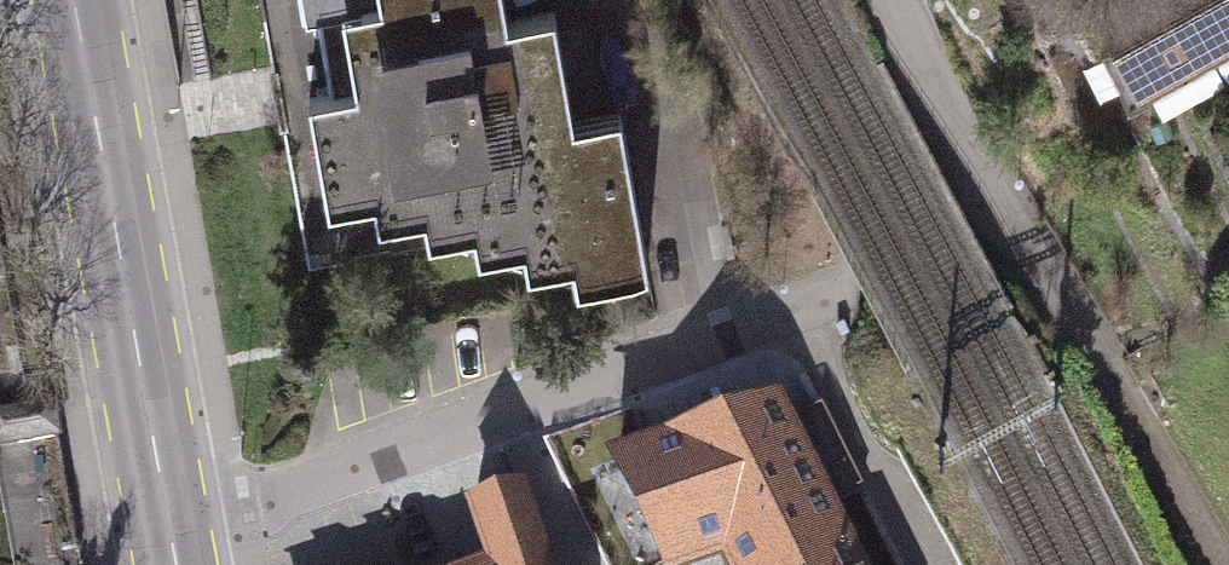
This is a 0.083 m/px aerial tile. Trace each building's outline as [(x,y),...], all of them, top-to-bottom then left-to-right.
[(302,24),(327,19),(337,69),(286,79),(310,200),(357,191),(361,216),(411,206),(417,237),(466,227),(470,250),(514,242),(519,268),(561,260),(565,283),(641,264),(608,108),(565,114),(548,8),(499,13),(497,0),(297,0),(302,24)] [(1124,102),(1228,49),(1228,0),(1072,0),(1124,102)] [(468,564),(542,564),(515,485),(457,504),(476,562),(468,564)]
